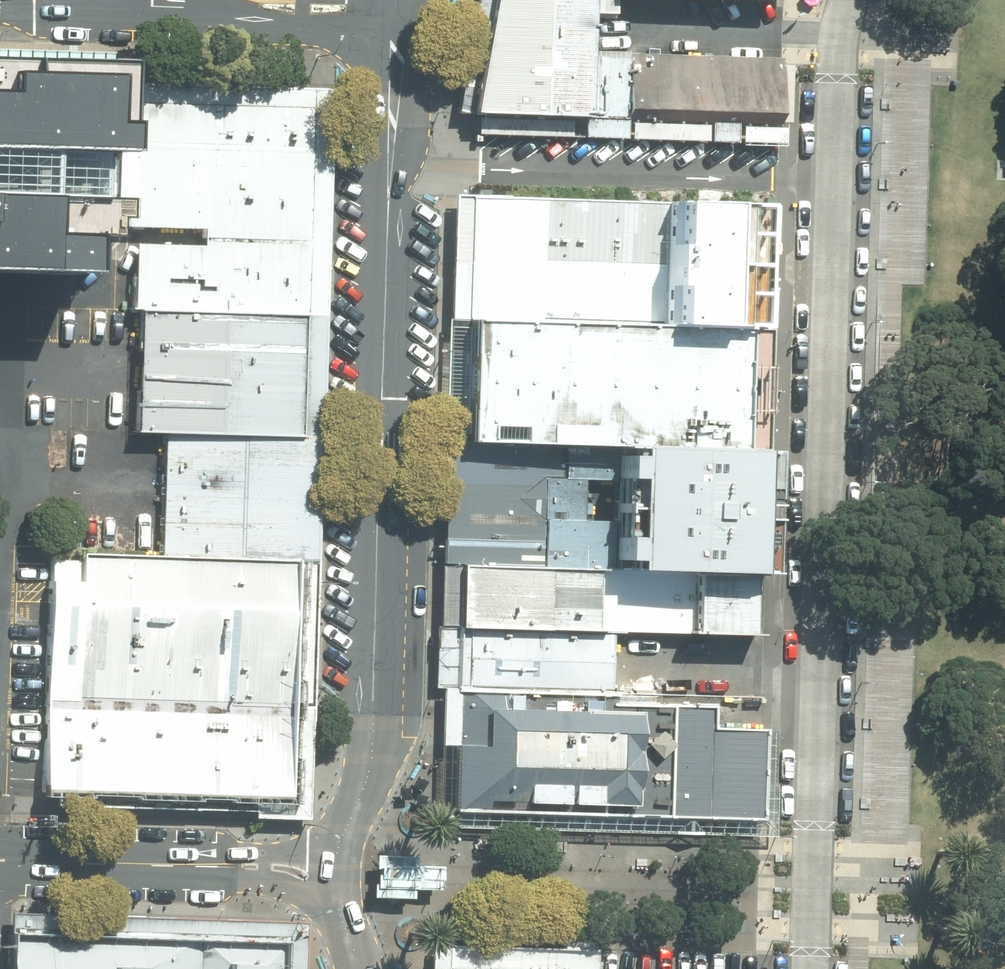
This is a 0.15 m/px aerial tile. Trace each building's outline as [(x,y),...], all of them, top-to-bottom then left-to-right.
[(457,89),(564,92),(567,0),(471,0),(457,89)] [(774,29),(625,24),(623,92),(772,96),(774,29)] [(0,58),(0,274),(116,276),(117,228),(119,83),(119,59),(0,58)] [(325,310),(329,86),(119,83),(117,228),(136,228),(134,305),(325,310)] [(436,300),(453,301),(710,309),(713,181),(442,174),(436,300)] [(587,430),(737,434),(741,310),(710,309),(453,301),(450,426),(587,430)] [(130,433),(159,433),(155,556),(318,560),(325,310),(134,305),(130,433)] [(584,549),(733,553),(737,434),(587,430),(584,549)] [(441,545),(439,603),(732,611),(733,553),(441,545)] [(44,554),(38,799),(312,806),(318,560),(155,556),(44,554)] [(439,603),(437,667),(608,672),(610,608),(439,603)] [(518,693),(439,691),(437,734),(435,822),(749,832),(750,791),(752,736),(701,734),(701,711),(518,706),(518,693)] [(418,857),(378,856),(376,897),(417,899),(417,889),(445,890),(446,867),(418,866),(418,857)] [(6,910),(4,968),(266,968),(268,917),(6,910)] [(593,950),(426,946),(425,968),(593,968),(593,950)]
